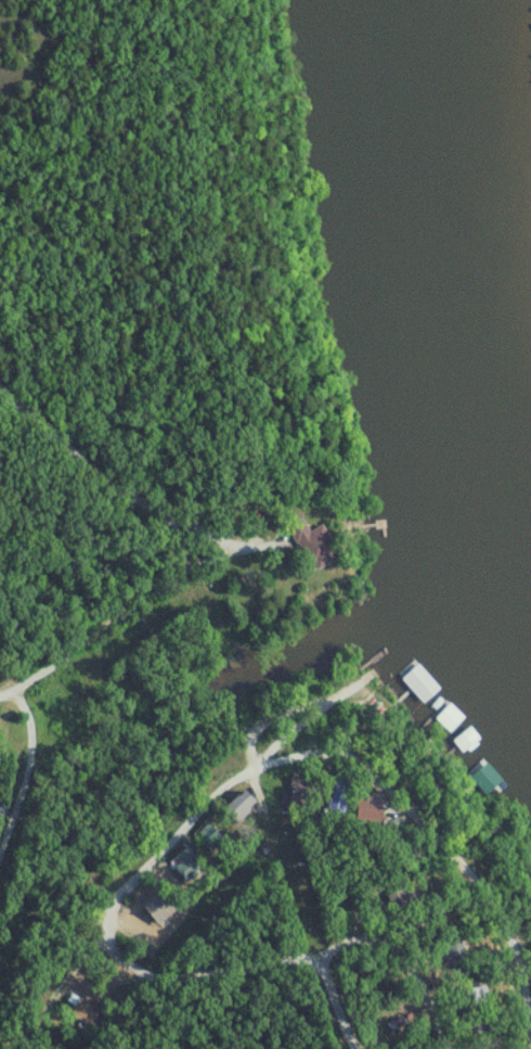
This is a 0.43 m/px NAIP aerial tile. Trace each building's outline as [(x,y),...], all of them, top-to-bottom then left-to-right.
[(342,556),(324,524),(311,532),(304,519),(291,527),(316,571),(342,556)] [(442,690),(420,665),(403,679),(425,704),(442,690)] [(437,720),(452,734),(467,719),(452,705),(437,720)] [(466,755),(483,741),(472,727),(455,742),(466,755)] [(470,776),(489,797),(505,783),(486,761),(470,776)] [(354,778),(339,774),(330,811),(345,814),(354,778)] [(256,802),(245,791),(230,808),(240,818),(256,802)] [(364,819),(382,820),(383,809),(364,808),(364,819)] [(224,839),(209,825),(198,837),(213,850),(224,839)] [(189,882),(206,868),(188,848),(172,862),(189,882)] [(423,905),(416,884),(390,894),(397,914),(423,905)] [(171,917),(162,896),(148,901),(156,923),(171,917)] [(442,948),(454,978),(473,970),(461,940),(442,948)] [(93,1006),(79,998),(71,1014),(96,1028),(108,1007),(96,1000),(93,1006)] [(389,1025),(393,1032),(406,1026),(402,1018),(389,1025)]
